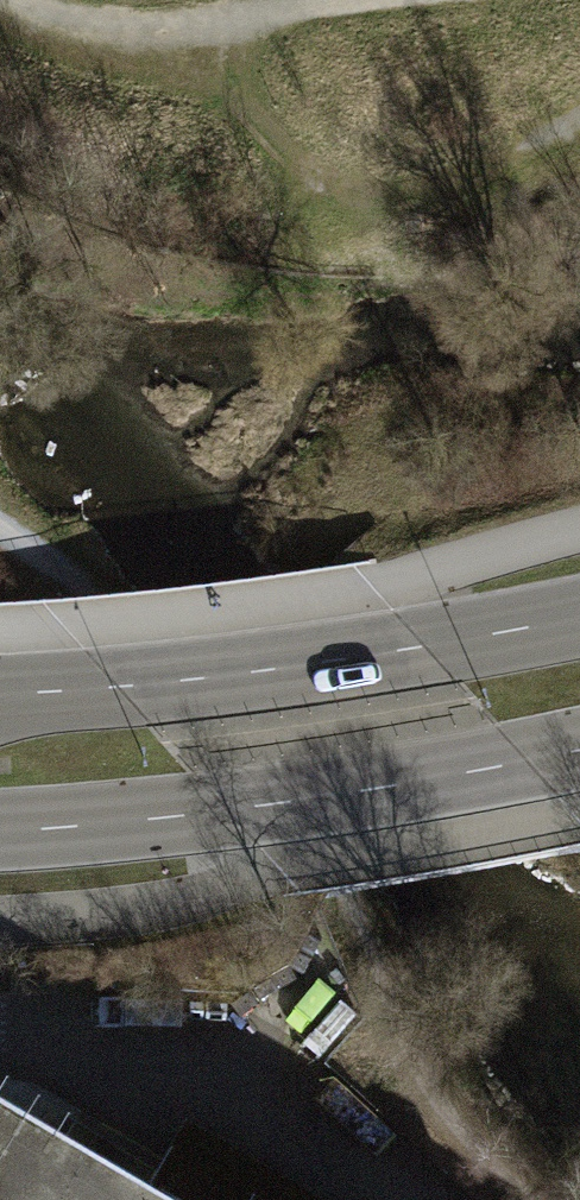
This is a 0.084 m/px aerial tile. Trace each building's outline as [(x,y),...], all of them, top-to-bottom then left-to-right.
[(67,1133),(81,1108),(0,1061),(0,1199),(182,1199),(67,1133)] [(287,1180),(267,1199),(308,1199),(287,1180)]
